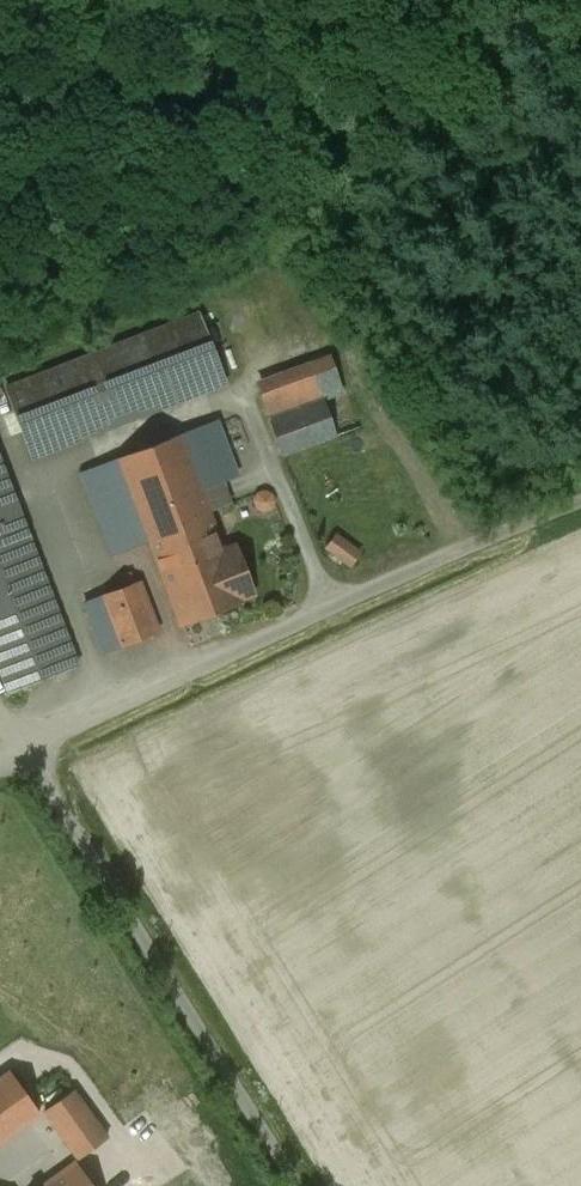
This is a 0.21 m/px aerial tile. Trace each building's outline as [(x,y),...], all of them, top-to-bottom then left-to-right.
[(200,314),(7,388),(33,457),(226,384),(200,314)] [(346,392),(336,367),(260,395),(283,455),(337,437),(324,399),(346,392)] [(239,598),(253,594),(243,568),(230,572),(200,490),(238,476),(217,422),(84,473),(114,555),(142,544),(138,534),(146,531),(182,627),(185,625),(181,616),(198,610),(201,619),(205,618),(203,615),(218,610),(220,612),(223,611),(222,608),(241,602),(239,598)] [(8,691),(78,665),(21,513),(0,521),(0,670),(8,691)] [(362,565),(371,546),(341,532),(332,550),(362,565)] [(141,585),(87,605),(104,652),(158,632),(141,585)] [(0,1080),(0,1143),(40,1115),(10,1073),(0,1080)] [(73,1091),(44,1112),(79,1160),(108,1139),(73,1091)] [(43,1185),(92,1185),(76,1163),(43,1185)]
